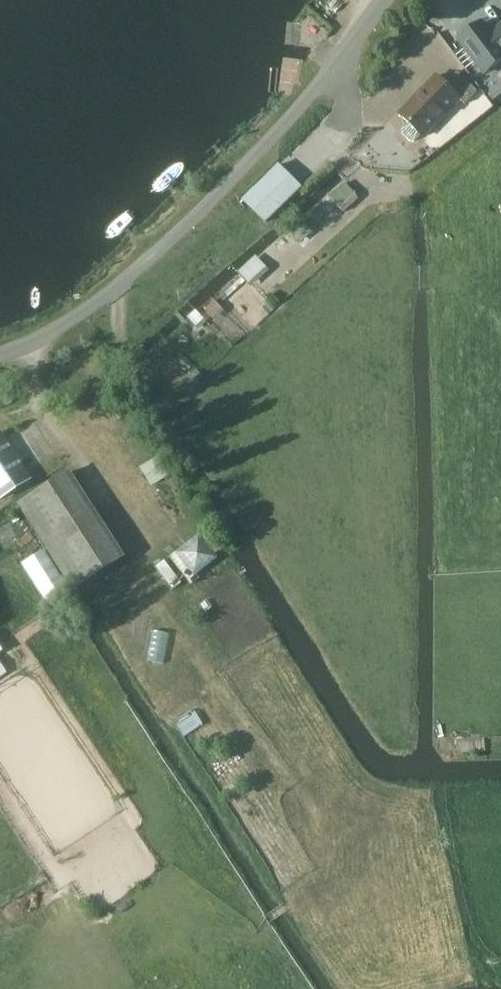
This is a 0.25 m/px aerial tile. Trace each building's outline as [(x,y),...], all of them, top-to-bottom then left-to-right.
[(484,74),(500,61),(500,26),(495,30),(497,32),(492,35),(482,23),(459,40),(484,74)] [(486,74),(496,89),(500,85),(500,63),(486,74)] [(465,104),(477,91),(457,72),(446,84),(437,76),(399,114),(409,124),(403,130),(403,134),(410,141),(414,141),(420,135),(423,137),(460,99),(465,104)] [(266,222),(301,188),(281,167),(246,200),(266,222)] [(242,269),(253,281),(270,265),(259,253),(242,269)] [(29,479),(0,434),(0,498),(29,479)] [(71,589),(90,577),(121,556),(67,472),(17,505),(71,589)] [(190,568),(215,549),(201,530),(175,549),(190,568)] [(179,720),(186,733),(204,723),(196,710),(179,720)]
